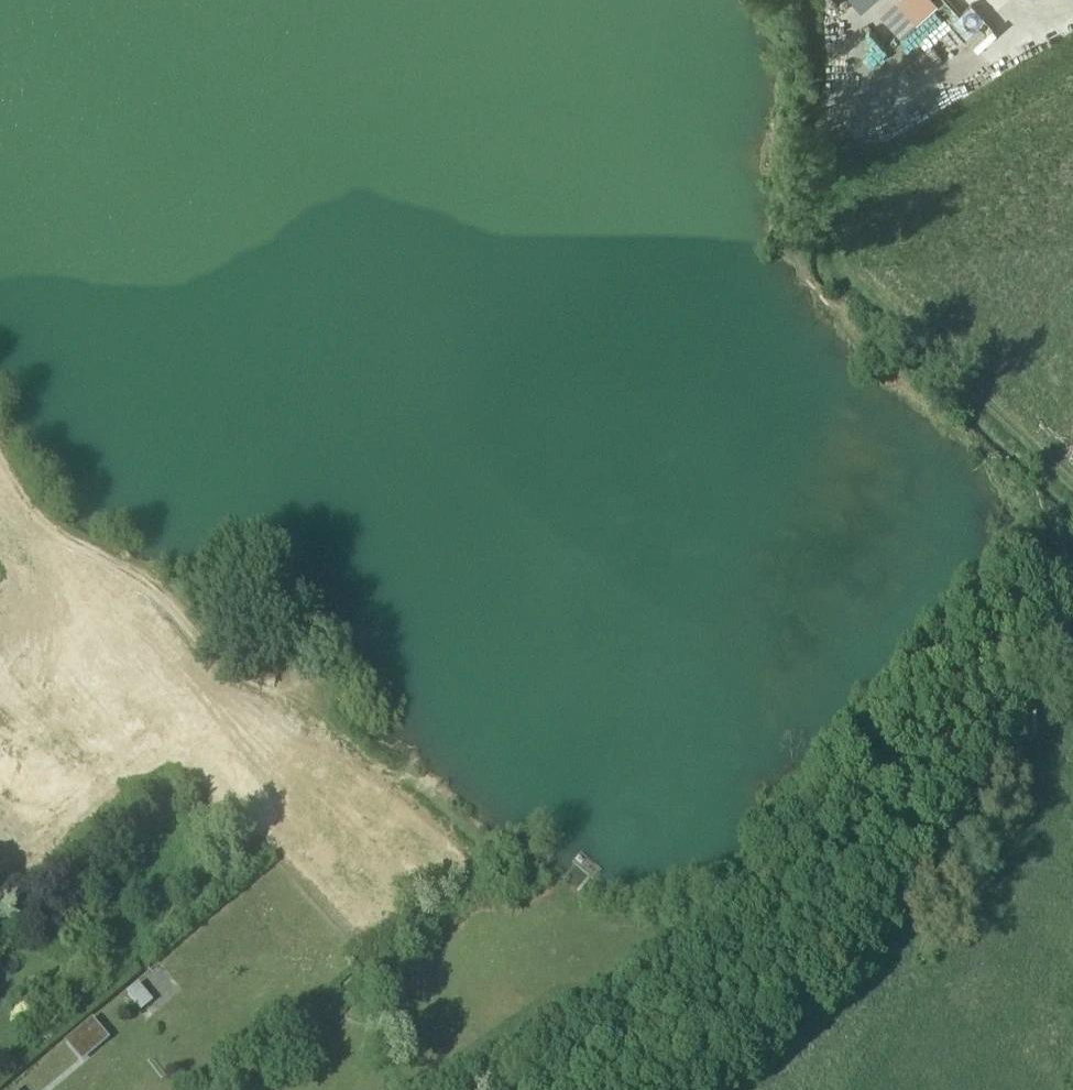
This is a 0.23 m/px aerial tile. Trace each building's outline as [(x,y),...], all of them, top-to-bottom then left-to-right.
[(939,0),(901,0),(918,19),(939,0)] [(94,1017),(66,1041),(84,1062),(111,1038),(94,1017)]
